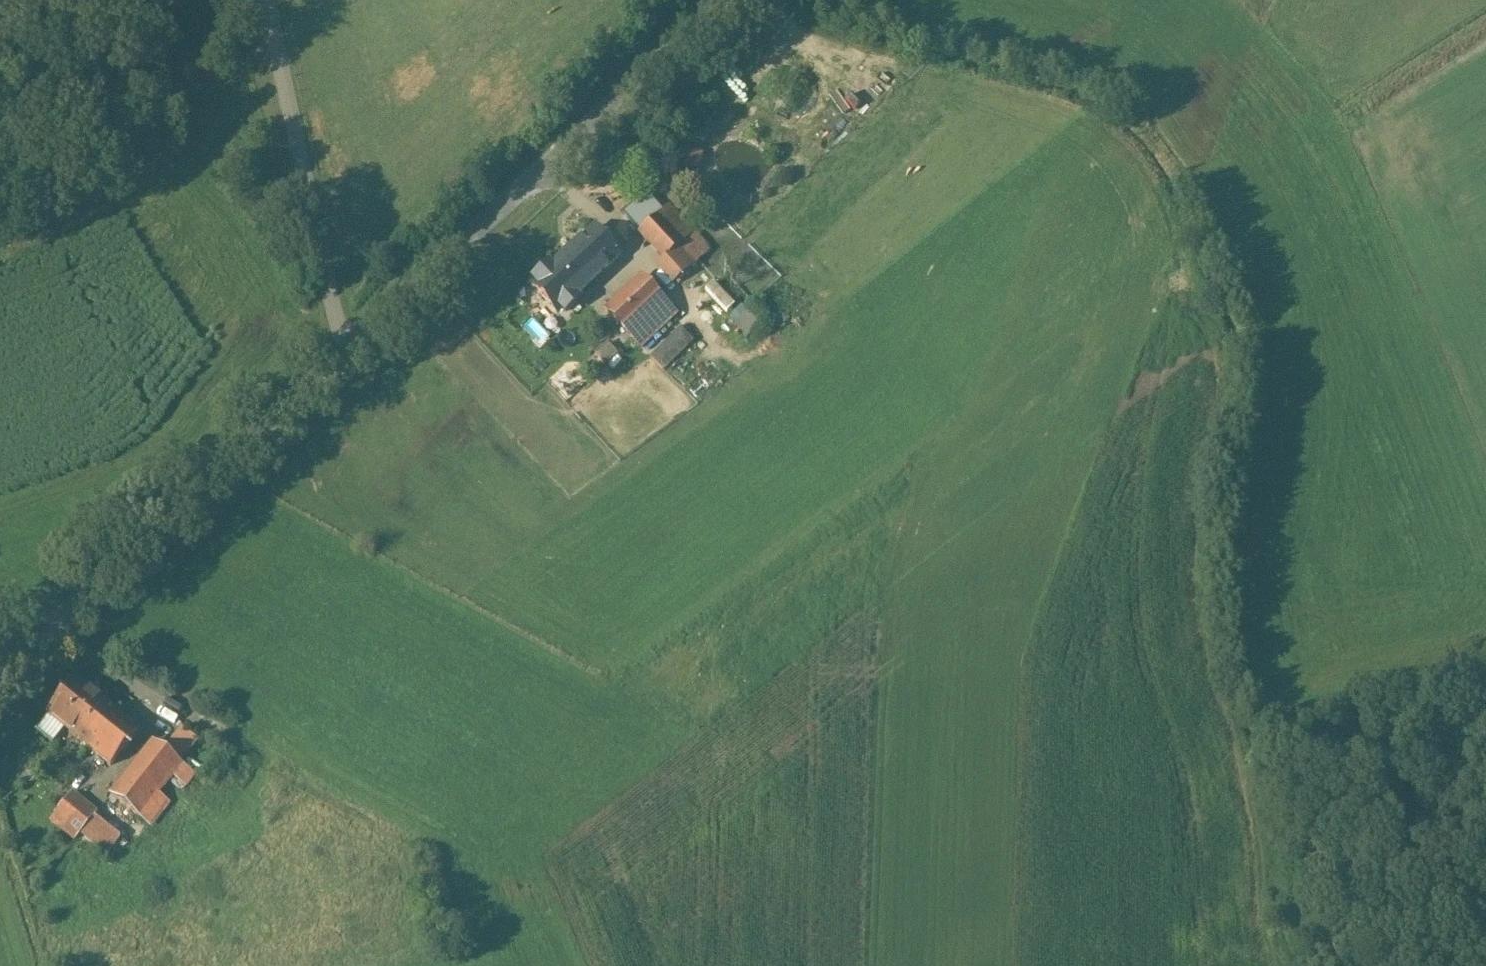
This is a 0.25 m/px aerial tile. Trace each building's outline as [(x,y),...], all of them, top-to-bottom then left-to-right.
[(703,169),(709,151),(687,144),(681,163),(703,169)] [(636,214),(631,208),(623,215),(690,286),(703,274),(695,265),(701,259),(684,239),(681,242),(646,205),(636,214)] [(595,227),(566,255),(574,264),(577,262),(593,279),(620,255),(595,227)] [(558,312),(593,279),(577,262),(574,264),(566,255),(535,284),(558,312)] [(669,307),(641,278),(606,310),(635,340),(669,307)] [(750,334),(766,325),(756,309),(740,318),(750,334)] [(692,340),(680,328),(650,357),(662,369),(692,340)] [(616,353),(606,343),(595,354),(605,364),(616,353)] [(139,729),(80,681),(50,718),(109,765),(139,729)] [(184,763),(153,741),(109,794),(149,825),(167,800),(158,794),(184,763)] [(72,793),(48,822),(73,842),(96,813),(72,793)]
